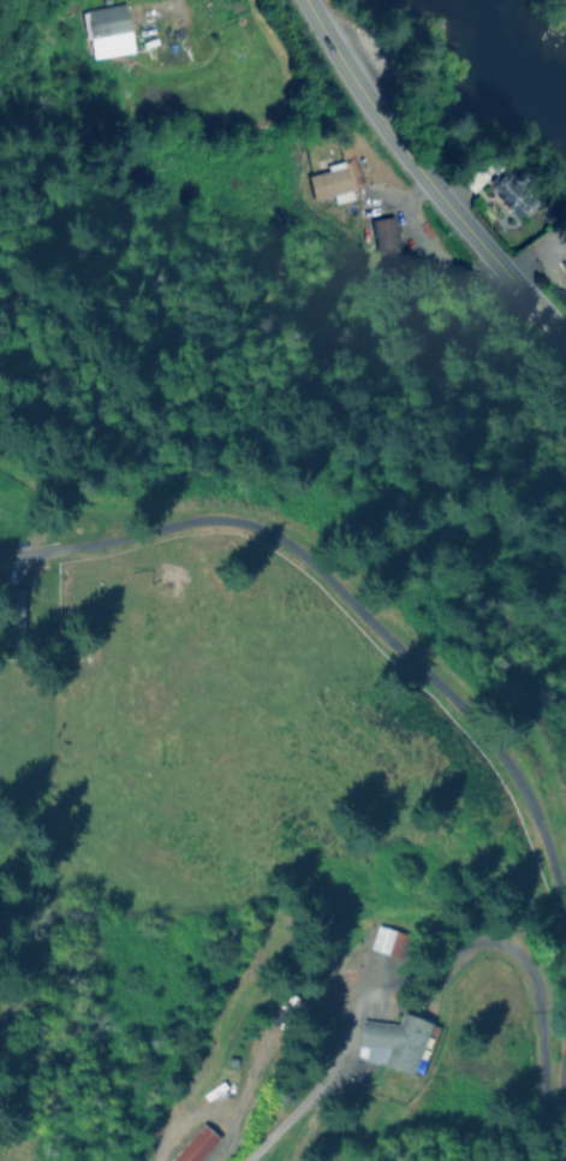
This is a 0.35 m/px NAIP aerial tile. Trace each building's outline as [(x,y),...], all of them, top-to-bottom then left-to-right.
[(131,44),(126,4),(85,9),(89,49),(131,44)] [(333,196),(335,202),(352,199),(345,166),(309,174),(315,200),(333,196)] [(507,168),(485,188),(514,220),(536,199),(507,168)] [(403,254),(393,214),(370,220),(379,259),(403,254)] [(398,958),(406,934),(376,924),(368,948),(398,958)] [(360,1019),(357,1043),(385,1047),(383,1068),(416,1073),(423,1017),(398,1014),(397,1023),(360,1019)] [(384,1048),(358,1044),(356,1059),(382,1063),(384,1048)] [(201,1123),(166,1160),(196,1160),(217,1138),(201,1123)]
